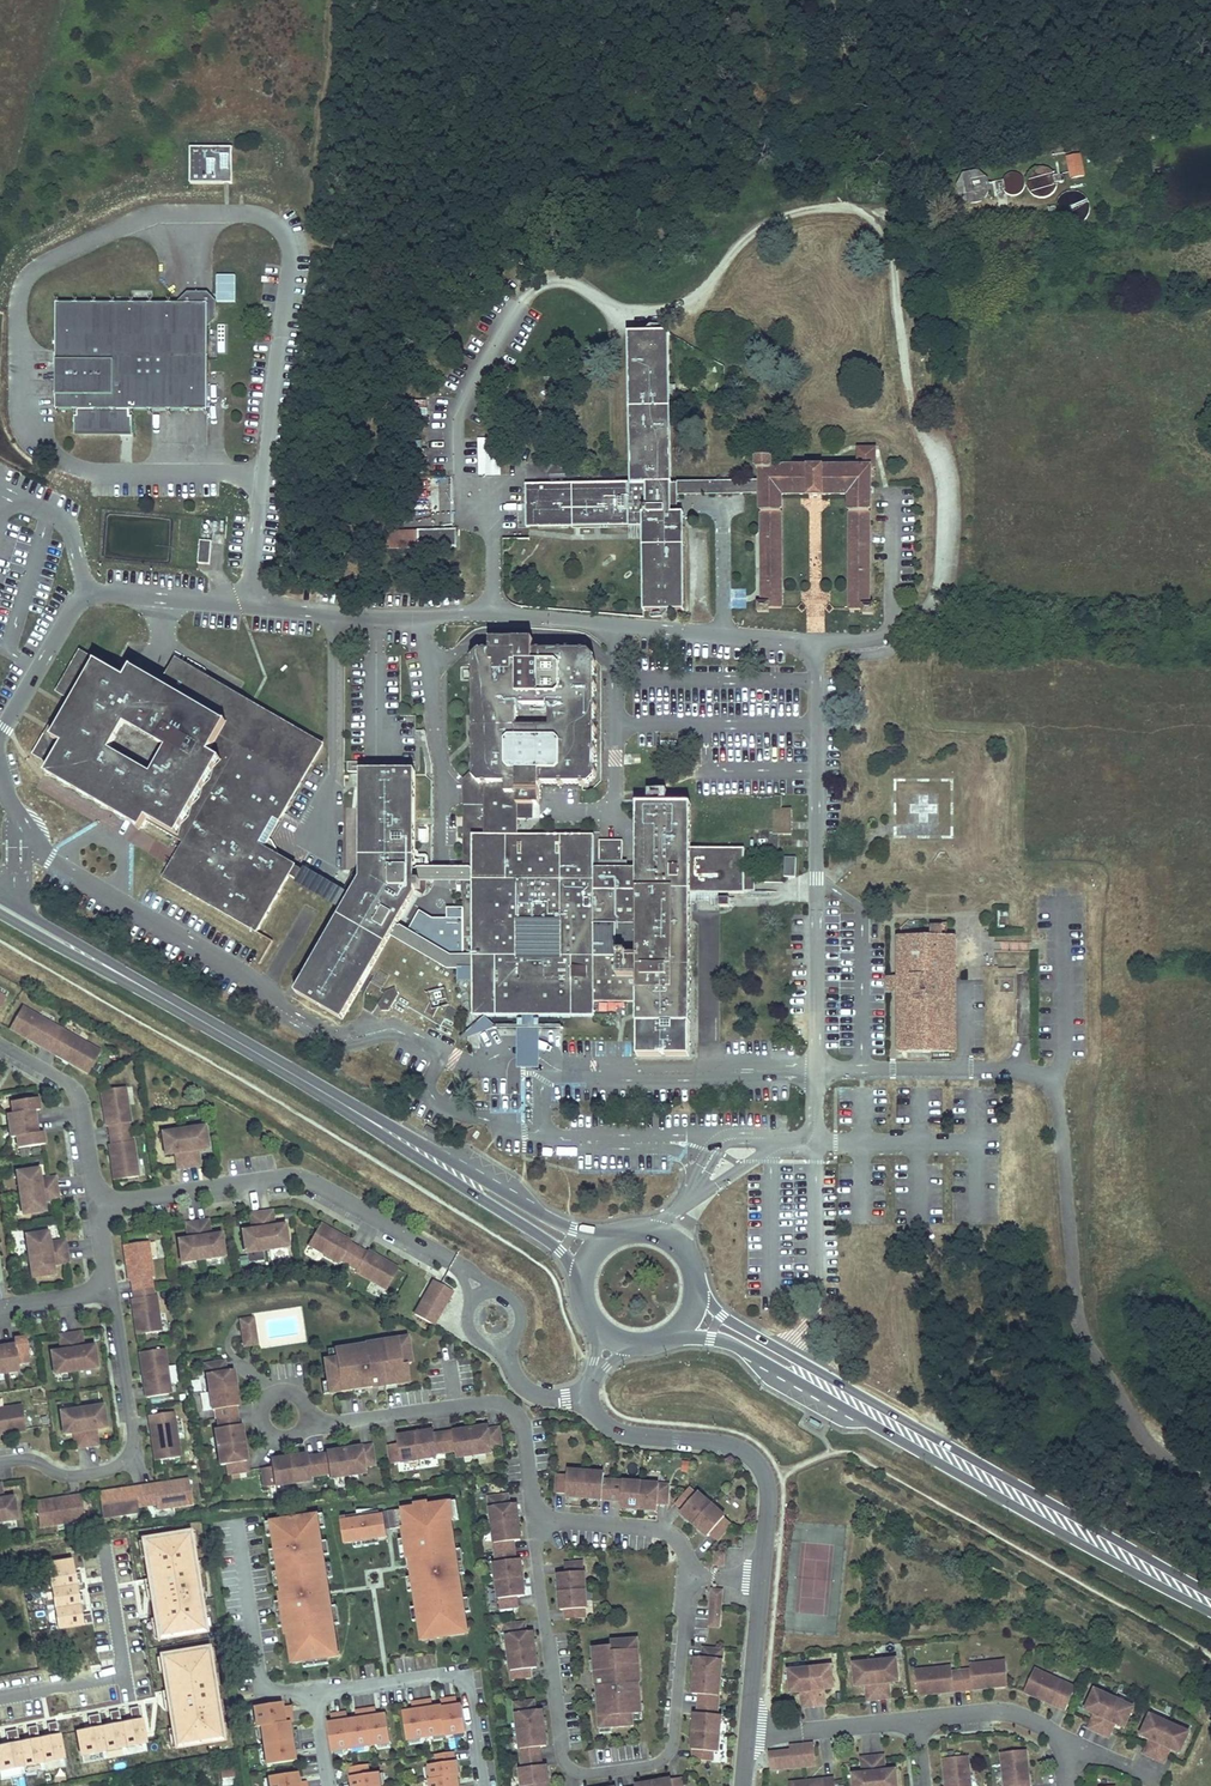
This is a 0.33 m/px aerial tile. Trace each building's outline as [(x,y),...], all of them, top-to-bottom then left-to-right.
[(231,149),(190,148),(190,184),(231,185),(231,149)] [(1081,152),(1067,154),(1071,177),(1085,174),(1081,152)] [(979,168),(964,170),(957,183),(959,192),(969,202),(984,200),(990,188),(989,177),(979,168)] [(1004,178),(996,180),(998,189),(1006,187),(1004,178)] [(1056,204),(1048,205),(1050,213),(1058,212),(1056,204)] [(216,304),(236,304),(236,276),(216,276),(216,304)] [(187,294),(175,305),(208,306),(208,326),(216,320),(215,301),(207,294),(187,294)] [(175,305),(56,304),(55,382),(61,382),(61,396),(55,396),(55,410),(78,411),(78,417),(74,417),(73,437),(132,437),(133,417),(130,417),(130,410),(207,411),(208,326),(208,306),(175,305)] [(760,503),(761,480),(672,482),(670,333),(631,334),(632,482),(527,484),(526,524),(644,524),(646,608),(684,608),(683,513),(678,513),(678,495),(749,494),(749,503),(760,503)] [(478,439),(478,476),(501,476),(500,439),(478,439)] [(761,480),(760,503),(762,600),(757,600),(757,614),(768,614),(768,611),(780,612),(780,496),(849,497),(850,609),(861,609),(861,614),(875,614),(875,602),(870,602),(871,471),(874,471),(874,450),(858,450),(859,470),(770,469),(771,459),(756,460),(756,474),(761,474),(761,480)] [(455,530),(390,532),(390,548),(455,546),(455,530)] [(211,542),(199,541),(197,563),(209,565),(211,542)] [(534,1018),(534,1012),(594,1012),(594,998),(637,997),(637,1060),(688,1062),(690,895),(754,896),(755,872),(745,872),(745,852),(693,852),(693,804),(642,805),(643,868),(626,868),(625,839),(602,839),(602,868),(597,868),(596,835),(522,836),(522,814),(534,814),(534,802),(545,802),(545,783),(589,783),(598,775),(598,656),(591,647),(566,648),(553,648),(553,637),(486,637),(472,650),(472,660),(479,660),(479,771),(480,780),(474,786),(475,804),(465,804),(464,868),(464,882),(464,954),(451,955),(391,921),(412,887),(412,882),(412,874),(412,868),(411,767),(359,767),(359,874),(357,877),(347,872),(337,890),(265,847),(258,843),(274,817),(280,821),(288,807),(283,804),(311,752),(310,746),(202,682),(205,677),(175,659),(159,687),(153,696),(147,706),(113,686),(119,676),(79,652),(55,693),(65,699),(32,754),(51,765),(147,822),(182,843),(162,877),(256,933),(290,877),(339,907),(293,983),(337,1011),(384,933),(446,969),(457,969),(473,969),(473,982),(474,1013),(523,1013),(523,1018),(534,1018)] [(553,648),(566,648),(553,637),(553,648)] [(159,687),(131,671),(126,680),(153,696),(159,687)] [(147,706),(153,696),(126,680),(119,676),(113,686),(147,706)] [(324,745),(205,677),(202,682),(310,746),(311,752),(283,804),(288,807),(324,745)] [(147,822),(51,765),(46,774),(117,817),(124,821),(141,831),(147,822)] [(480,780),(479,771),(464,784),(465,804),(475,804),(474,786),(480,780)] [(895,838),(940,835),(937,803),(927,804),(926,798),(910,799),(910,809),(893,810),(895,838)] [(80,804),(76,810),(98,823),(102,817),(80,804)] [(792,808),(769,808),(768,850),(779,850),(779,834),(791,834),(792,808)] [(280,821),(274,817),(258,843),(265,847),(280,821)] [(796,877),(796,857),(783,857),(783,877),(796,877)] [(464,882),(464,868),(412,868),(412,874),(412,882),(464,882)] [(141,906),(161,911),(164,898),(144,893),(141,906)] [(463,923),(464,910),(447,908),(446,922),(463,923)] [(954,938),(898,938),(899,1055),(956,1054),(954,938)] [(989,1030),(1016,1030),(1016,967),(989,967),(989,1030)] [(473,982),(473,969),(457,969),(457,982),(473,982)] [(444,979),(423,983),(427,1000),(447,995),(444,979)] [(393,989),(387,991),(381,1001),(382,1008),(389,1008),(396,997),(393,989)] [(18,1005),(6,1026),(25,1037),(27,1035),(66,1057),(65,1060),(84,1071),(96,1050),(65,1032),(64,1034),(48,1024),(49,1023),(18,1005)] [(540,1067),(539,1018),(534,1018),(523,1018),(518,1018),(518,1067),(540,1067)] [(27,1035),(25,1037),(65,1060),(66,1057),(27,1035)] [(122,1085),(98,1089),(103,1124),(105,1124),(108,1142),(106,1142),(111,1178),(134,1174),(129,1139),(127,1139),(124,1121),(127,1121),(122,1085)] [(29,1108),(35,1107),(33,1096),(8,1100),(10,1111),(4,1112),(8,1136),(13,1135),(15,1146),(40,1142),(38,1131),(33,1132),(29,1108)] [(179,1128),(158,1131),(162,1153),(174,1151),(176,1166),(194,1163),(192,1148),(204,1146),(201,1124),(179,1128)] [(434,1136),(436,1132),(427,1127),(425,1131),(434,1136)] [(35,1167),(13,1170),(20,1213),(42,1209),(40,1197),(55,1195),(52,1177),(37,1179),(35,1167)] [(266,1208),(249,1211),(251,1226),(239,1228),(242,1250),(263,1247),(284,1244),(281,1222),(269,1224),(266,1208)] [(203,1218),(185,1221),(188,1236),(175,1238),(179,1260),(199,1256),(221,1253),(217,1232),(205,1233),(203,1218)] [(337,1257),(338,1255),(346,1260),(354,1264),(353,1266),(384,1284),(395,1265),(364,1248),(363,1250),(347,1241),(348,1238),(317,1221),(306,1239),(337,1257)] [(26,1255),(29,1276),(51,1272),(49,1260),(65,1258),(62,1240),(46,1242),(45,1230),(23,1234),(26,1255)] [(144,1239),(121,1243),(126,1278),(128,1278),(131,1296),(129,1297),(134,1332),(158,1329),(152,1293),(150,1294),(148,1280),(147,1275),(150,1275),(144,1239)] [(452,1290),(433,1279),(413,1313),(431,1324),(452,1290)] [(248,1318),(241,1319),(242,1328),(254,1326),(253,1317),(248,1318)] [(48,1350),(52,1372),(73,1368),(94,1365),(90,1344),(78,1345),(76,1330),(58,1333),(60,1348),(48,1350)] [(255,1332),(243,1334),(244,1343),(256,1342),(255,1332)] [(16,1368),(15,1362),(26,1360),(23,1338),(23,1335),(11,1337),(12,1343),(0,1345),(0,1370),(16,1368)] [(325,1356),(320,1356),(324,1378),(319,1379),(320,1391),(350,1386),(361,1385),(382,1382),(392,1380),(406,1378),(403,1360),(407,1360),(404,1338),(394,1340),(394,1335),(366,1340),(367,1345),(348,1348),(347,1343),(330,1345),(332,1355),(325,1356)] [(366,1340),(347,1343),(348,1348),(367,1345),(366,1340)] [(323,1346),(325,1356),(332,1355),(330,1345),(323,1346)] [(161,1346),(137,1350),(140,1372),(144,1372),(147,1393),(166,1391),(165,1382),(166,1381),(161,1346)] [(227,1470),(245,1467),(238,1422),(235,1422),(232,1404),(235,1403),(230,1367),(222,1368),(221,1359),(217,1359),(203,1361),(210,1407),(214,1406),(216,1416),(217,1425),(213,1426),(218,1462),(225,1461),(227,1470)] [(0,1429),(1,1431),(23,1428),(19,1404),(0,1407),(0,1429)] [(79,1407),(58,1410),(61,1432),(74,1430),(76,1445),(94,1443),(91,1427),(103,1425),(100,1404),(79,1407)] [(168,1410),(150,1413),(153,1434),(149,1435),(153,1458),(177,1454),(172,1418),(170,1419),(168,1410)] [(819,1427),(821,1423),(811,1418),(809,1422),(819,1427)] [(386,1441),(389,1459),(435,1453),(434,1449),(453,1446),(454,1453),(490,1448),(490,1444),(499,1442),(496,1424),(487,1425),(486,1422),(431,1430),(431,1427),(395,1432),(396,1439),(386,1441)] [(269,1464),(259,1466),(262,1483),(307,1477),(307,1473),(316,1471),(326,1470),(326,1474),(362,1469),(361,1462),(371,1461),(368,1442),(323,1449),(323,1452),(304,1455),(304,1452),(268,1457),(269,1464)] [(681,1472),(689,1473),(690,1462),(682,1461),(681,1472)] [(564,1471),(555,1471),(554,1490),(563,1490),(563,1493),(619,1496),(619,1503),(654,1505),(655,1498),(665,1499),(666,1480),(601,1476),(601,1469),(565,1467),(564,1471)] [(97,1490),(100,1512),(136,1506),(135,1503),(153,1500),(154,1503),(189,1498),(186,1477),(164,1480),(165,1483),(152,1485),(151,1482),(131,1485),(132,1488),(119,1490),(119,1487),(97,1490)] [(686,1483),(673,1498),(681,1504),(677,1507),(705,1531),(707,1529),(714,1535),(729,1518),(722,1512),(722,1511),(695,1488),(693,1490),(686,1483)] [(506,1491),(487,1493),(495,1558),(492,1558),(498,1604),(516,1602),(515,1592),(522,1591),(518,1555),(513,1555),(511,1536),(518,1536),(514,1499),(507,1500),(506,1491)] [(34,1499),(37,1524),(73,1519),(72,1513),(81,1512),(79,1493),(69,1494),(69,1497),(56,1499),(56,1496),(34,1499)] [(15,1517),(11,1495),(0,1497),(0,1519),(15,1517)] [(459,1517),(456,1498),(450,1499),(453,1518),(459,1517)] [(455,1547),(451,1518),(453,1518),(450,1499),(428,1502),(427,1500),(413,1502),(414,1504),(387,1508),(390,1526),(402,1525),(404,1536),(407,1554),(407,1557),(414,1556),(415,1565),(411,1566),(412,1574),(414,1588),(416,1604),(418,1618),(419,1619),(424,1618),(427,1637),(464,1631),(461,1613),(465,1612),(464,1610),(462,1596),(459,1572),(455,1547)] [(390,1526),(387,1508),(387,1507),(346,1514),(346,1518),(383,1512),(386,1527),(390,1526)] [(325,1525),(323,1511),(317,1512),(319,1526),(325,1525)] [(317,1512),(271,1519),(273,1533),(275,1547),(277,1561),(278,1568),(280,1582),(281,1589),(279,1589),(280,1598),(284,1623),(285,1632),(287,1632),(292,1660),(303,1659),(327,1655),(338,1653),(333,1622),(331,1604),(329,1593),(324,1593),(323,1584),(328,1584),(326,1575),(324,1561),(323,1553),(321,1539),(319,1526),(317,1512)] [(386,1527),(383,1512),(346,1518),(346,1514),(341,1514),(341,1519),(344,1540),(353,1539),(378,1535),(387,1534),(386,1527)] [(193,1526),(144,1534),(160,1633),(208,1625),(193,1526)] [(379,1541),(378,1535),(353,1539),(354,1545),(379,1541)] [(407,1554),(404,1536),(398,1537),(401,1555),(407,1554)] [(705,1555),(711,1544),(703,1540),(697,1551),(705,1555)] [(465,1571),(461,1546),(455,1547),(459,1572),(465,1571)] [(724,1549),(715,1548),(714,1561),(722,1562),(724,1549)] [(415,1565),(414,1556),(407,1557),(406,1557),(407,1566),(411,1566),(415,1565)] [(581,1557),(562,1559),(563,1568),(556,1569),(558,1605),(563,1605),(564,1615),(582,1613),(582,1604),(584,1604),(581,1557)] [(73,1558),(47,1563),(58,1627),(94,1621),(92,1612),(82,1614),(80,1603),(86,1602),(84,1593),(79,1593),(77,1583),(84,1582),(82,1570),(75,1572),(73,1558)] [(332,1575),(330,1560),(324,1561),(326,1575),(332,1575)] [(720,1588),(711,1587),(707,1622),(716,1623),(720,1588)] [(284,1623),(280,1598),(274,1599),(278,1624),(284,1623)] [(339,1621),(337,1603),(331,1604),(333,1622),(339,1621)] [(427,1637),(424,1618),(419,1619),(421,1637),(427,1637)] [(522,1619),(503,1621),(510,1676),(529,1674),(528,1664),(535,1664),(530,1627),(523,1628),(522,1619)] [(637,1661),(635,1644),(631,1644),(630,1634),(609,1636),(609,1640),(591,1642),(598,1730),(610,1729),(610,1724),(632,1722),(632,1717),(631,1710),(641,1710),(638,1677),(633,1677),(632,1661),(637,1661)] [(720,1645),(702,1643),(701,1653),(694,1652),(691,1689),(698,1689),(696,1708),(693,1708),(690,1744),(692,1745),(691,1754),(710,1756),(711,1746),(716,1747),(719,1710),(715,1710),(720,1645)] [(212,1644),(163,1652),(178,1743),(226,1735),(212,1644)] [(328,1661),(327,1655),(303,1659),(303,1664),(328,1661)] [(896,1659),(853,1664),(855,1686),(867,1684),(869,1700),(887,1698),(886,1682),(898,1681),(896,1659)] [(950,1666),(915,1670),(917,1694),(939,1692),(939,1689),(952,1688),(952,1691),(973,1688),(972,1685),(985,1684),(985,1687),(1008,1685),(1005,1660),(969,1664),(970,1667),(951,1669),(950,1666)] [(831,1666),(788,1671),(791,1693),(803,1692),(804,1707),(823,1705),(821,1690),(833,1688),(831,1666)] [(1067,1681),(1034,1666),(1024,1689),(1044,1698),(1045,1695),(1057,1701),(1056,1703),(1065,1708),(1073,1690),(1064,1686),(1067,1681)] [(1075,1685),(1067,1681),(1064,1686),(1073,1690),(1075,1685)] [(1133,1705),(1094,1687),(1085,1707),(1096,1712),(1088,1728),(1105,1736),(1113,1720),(1124,1725),(1133,1705)] [(1057,1701),(1045,1695),(1044,1698),(1056,1703),(1057,1701)] [(466,1730),(461,1703),(457,1703),(452,1704),(451,1696),(440,1697),(441,1704),(433,1705),(431,1697),(411,1700),(412,1708),(402,1710),(407,1737),(445,1731),(445,1733),(466,1730)] [(513,1699),(521,1764),(518,1764),(521,1785),(547,1785),(544,1761),(540,1761),(537,1742),(545,1741),(540,1705),(533,1706),(532,1696),(513,1699)] [(280,1700),(253,1704),(256,1724),(260,1724),(266,1762),(293,1758),(292,1748),(300,1747),(297,1727),(289,1728),(288,1719),(292,1719),(290,1708),(282,1709),(281,1705),(280,1700)] [(79,1728),(84,1752),(147,1740),(140,1703),(131,1705),(133,1717),(123,1719),(120,1707),(111,1709),(114,1721),(103,1723),(101,1711),(90,1713),(92,1725),(79,1728)] [(390,1740),(386,1712),(376,1714),(375,1705),(355,1708),(356,1717),(347,1718),(346,1710),(336,1711),(337,1719),(332,1720),(327,1721),(331,1748),(390,1740)] [(1151,1737),(1144,1753),(1161,1761),(1168,1745),(1179,1750),(1188,1730),(1150,1712),(1140,1732),(1151,1737)] [(1,1768),(65,1756),(58,1719),(49,1721),(51,1733),(40,1735),(38,1723),(29,1725),(31,1737),(21,1739),(18,1727),(7,1729),(10,1741),(0,1743),(0,1762),(1,1768)] [(765,1752),(768,1769),(804,1764),(815,1763),(812,1742),(786,1744),(787,1749),(765,1752)] [(1028,1783),(1025,1783),(1024,1771),(1027,1770),(1024,1748),(1000,1751),(1004,1785),(1028,1785),(1028,1783)] [(457,1774),(459,1774),(457,1758),(455,1759),(453,1749),(435,1752),(437,1761),(429,1763),(431,1777),(429,1777),(431,1785),(459,1785),(457,1774)] [(853,1785),(896,1785),(894,1768),(882,1769),(881,1756),(880,1751),(862,1753),(862,1759),(863,1771),(851,1772),(853,1785)] [(942,1757),(944,1779),(947,1779),(948,1785),(970,1785),(966,1754),(942,1757)] [(378,1770),(369,1771),(367,1762),(349,1765),(351,1774),(349,1774),(350,1779),(352,1779),(353,1785),(381,1785),(378,1770)] [(221,1767),(221,1779),(234,1778),(233,1766),(221,1767)] [(305,1778),(297,1780),(296,1770),(268,1774),(270,1785),(306,1785),(305,1778)] [(679,1773),(634,1781),(634,1784),(621,1785),(681,1785),(679,1773)] [(788,1781),(788,1785),(834,1785),(833,1779),(824,1780),(824,1777),(806,1779),(788,1781)]
